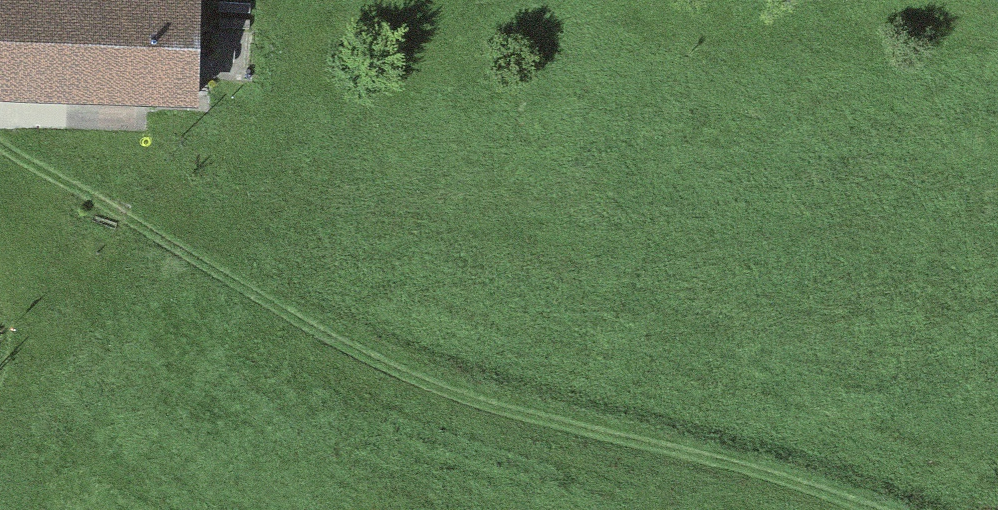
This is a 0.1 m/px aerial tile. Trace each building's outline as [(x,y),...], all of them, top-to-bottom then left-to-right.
[(0,114),(197,109),(194,0),(0,0),(0,113),(0,114)]
